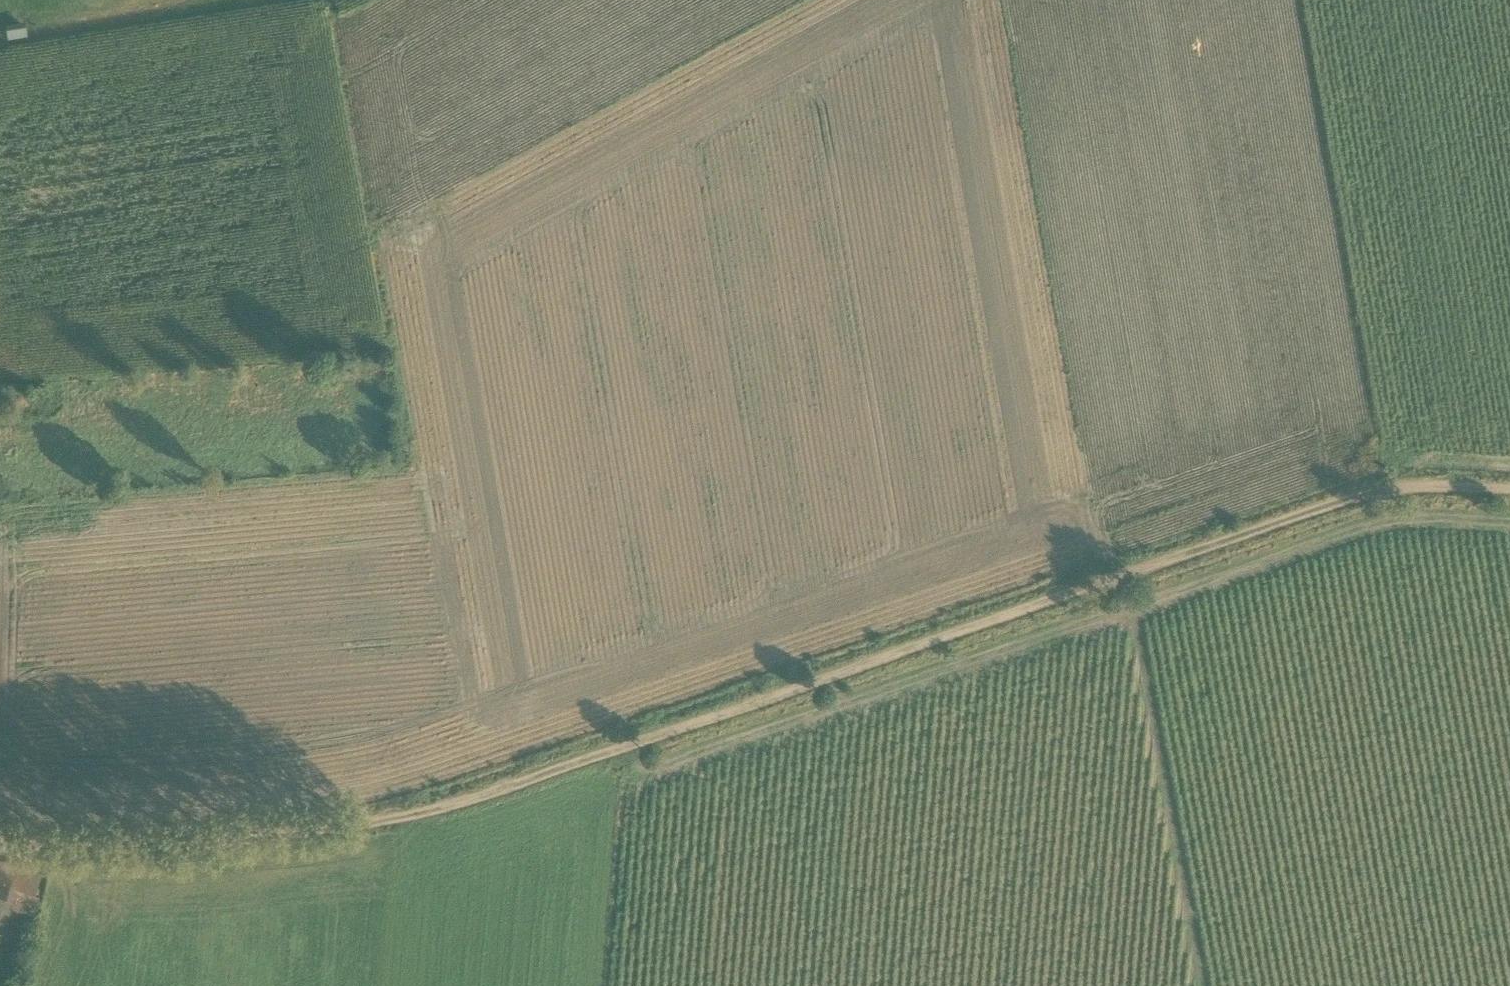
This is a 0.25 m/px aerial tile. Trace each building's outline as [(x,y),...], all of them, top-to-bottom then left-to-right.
[(0,884),(0,936),(23,944),(39,898),(0,884)]
